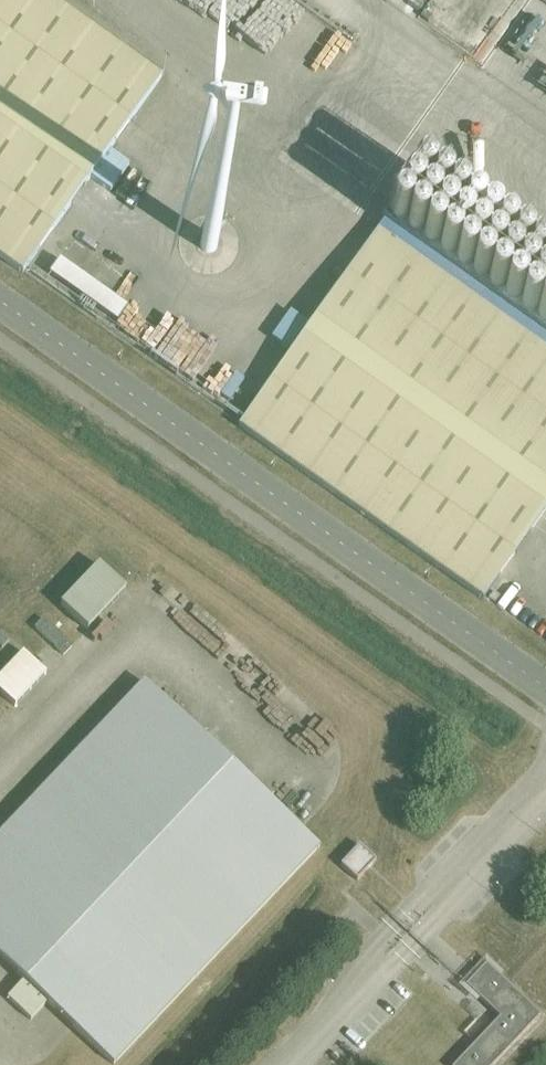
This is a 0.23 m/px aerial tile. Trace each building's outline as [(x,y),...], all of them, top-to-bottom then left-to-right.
[(54,0),(0,0),(0,257),(22,273),(91,177),(110,191),(129,165),(109,151),(162,77),(54,0)] [(175,181),(147,213),(150,256),(183,284),(225,281),(253,248),(250,206),(218,178),(175,181)] [(378,230),(310,326),(290,312),(271,338),(291,352),(239,426),(483,599),(545,510),(545,349),(378,230)] [(60,605),(87,630),(125,589),(98,564),(92,570),(60,605)] [(1,648),(9,640),(1,632),(0,633),(0,646),(1,648)] [(15,706),(45,673),(23,652),(0,676),(0,692),(15,706)] [(0,834),(0,958),(23,980),(7,998),(30,1020),(47,1002),(74,1027),(113,1064),(319,847),(300,829),(144,682),(0,834)] [(340,865),(357,881),(375,861),(376,860),(359,844),(340,865)] [(486,964),(465,985),(499,1017),(454,1064),(493,1064),(540,1015),(486,964)]
